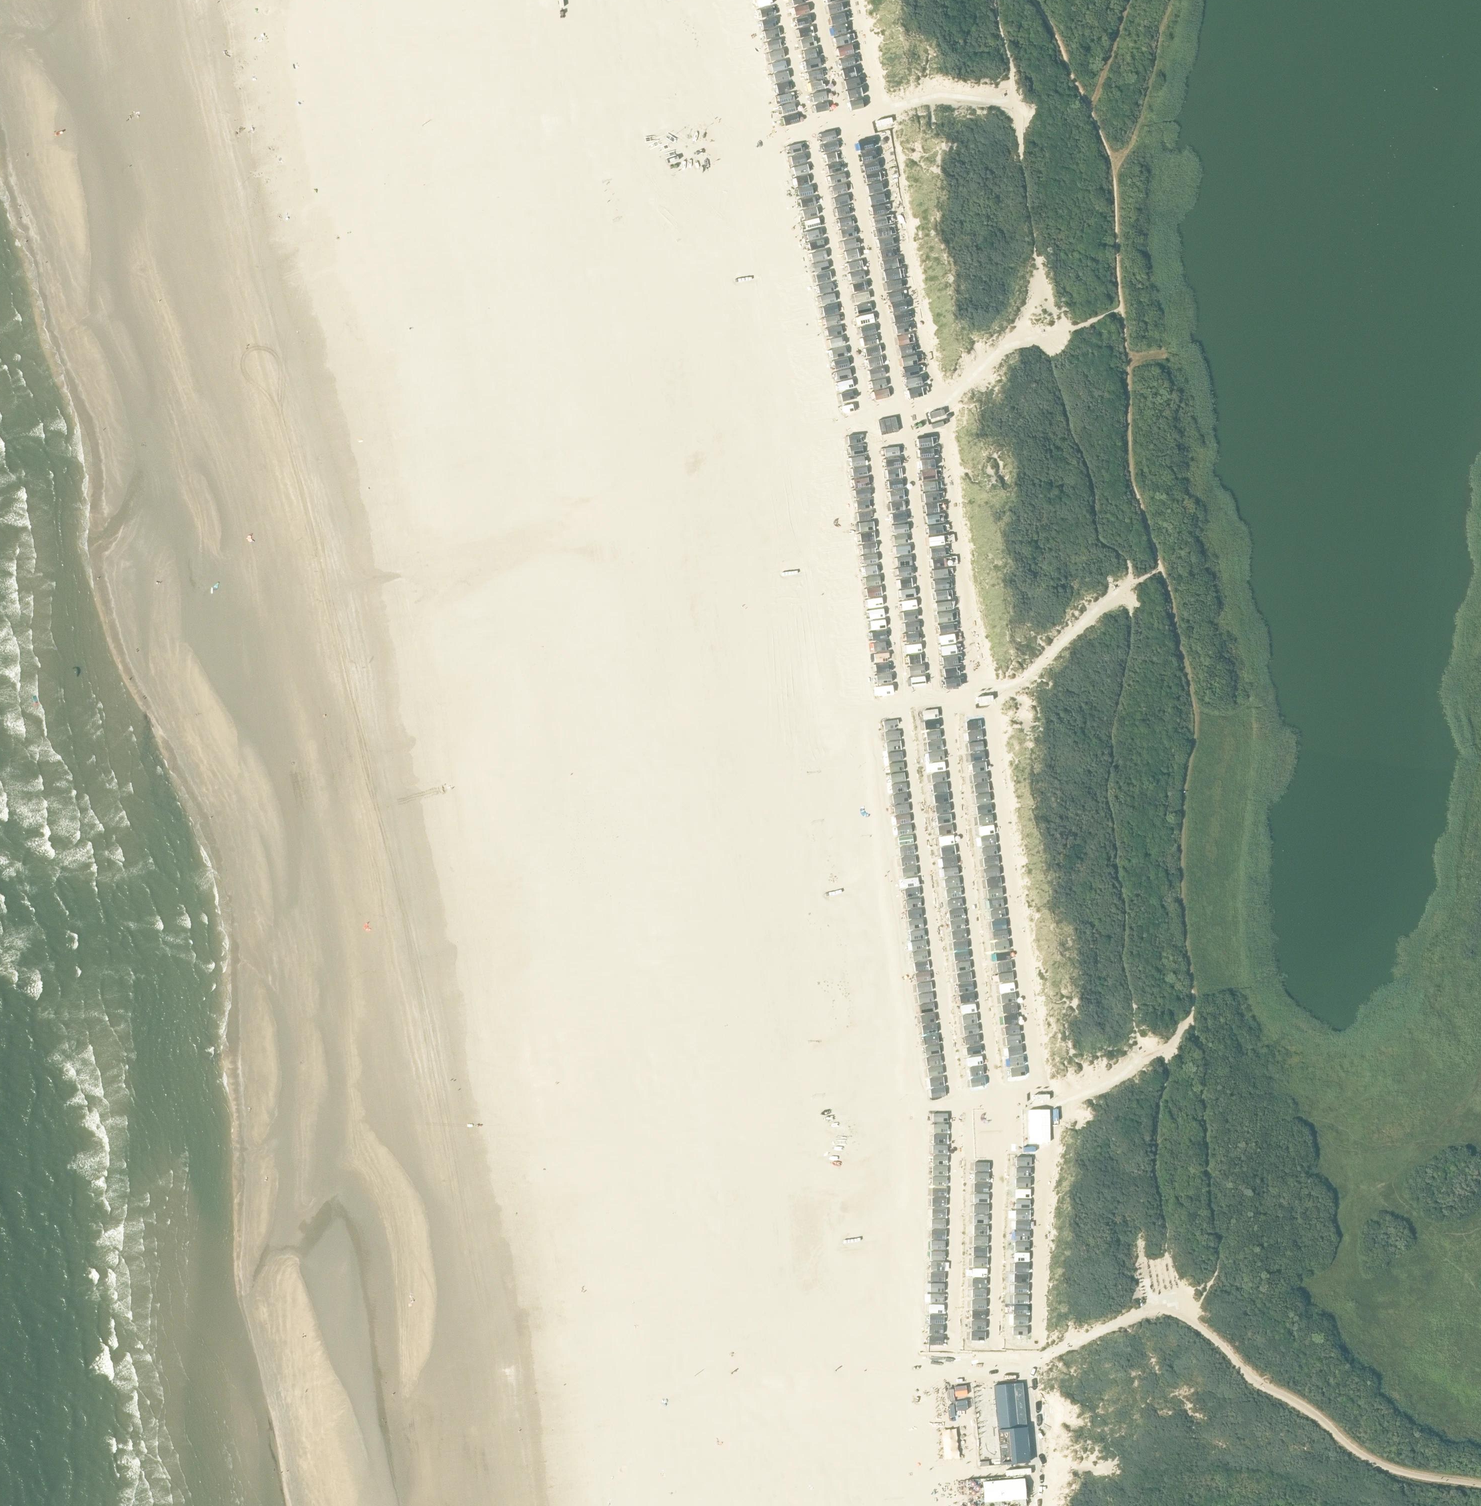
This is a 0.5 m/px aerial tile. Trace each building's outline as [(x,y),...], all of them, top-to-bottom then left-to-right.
[(798,122),(785,59),(783,59),(771,0),(757,0),(778,105),(780,105),(784,125),(798,122)] [(834,43),(848,42),(847,34),(833,36),(834,43)] [(882,82),(879,72),(860,76),(862,87),(882,82)] [(849,95),(847,84),(827,88),(830,99),(849,95)] [(849,108),(863,105),(861,97),(847,100),(849,108)] [(818,108),(816,98),(796,102),(798,113),(818,108)] [(875,118),(876,126),(892,125),(892,117),(875,118)] [(803,218),(818,214),(801,142),(786,145),(803,218)] [(832,194),(847,192),(846,184),(831,185),(832,194)] [(806,229),(804,229),(822,314),(836,311),(836,307),(827,309),(825,302),(834,300),(832,294),(816,218),(804,221),(806,229)] [(844,247),(856,247),(856,239),(854,239),(854,229),(845,229),(845,238),(844,238),(844,247)] [(885,289),(902,287),(901,277),(900,278),(898,266),(897,267),(896,257),(882,259),(885,289)] [(842,346),(840,335),(839,325),(827,327),(830,348),(831,347),(833,358),(839,391),(840,390),(842,400),(854,398),(852,388),(845,346),(842,346)] [(916,365),(903,370),(906,376),(918,371),(916,365)] [(875,399),(888,397),(884,367),(869,370),(872,389),(873,389),(875,399)] [(920,375),(905,376),(906,385),(920,384),(920,375)] [(907,387),(908,396),(921,395),(920,385),(907,387)] [(844,411),(853,409),(852,402),(843,404),(844,411)] [(928,410),(930,417),(944,414),(943,407),(928,410)] [(886,420),(888,431),(907,428),(905,417),(886,420)] [(848,436),(851,455),(864,453),(861,434),(848,436)] [(883,447),(884,455),(899,453),(898,445),(883,447)] [(886,457),(886,477),(900,477),(900,457),(886,457)] [(921,470),(922,479),(936,476),(935,468),(921,470)] [(922,482),(923,490),(937,486),(936,479),(922,482)] [(868,488),(855,489),(857,521),(858,521),(859,531),(873,530),(871,498),(869,498),(868,488)] [(905,533),(893,535),(894,542),(906,540),(905,533)] [(896,553),(908,552),(908,544),(895,545),(896,553)] [(898,566),(899,575),(912,574),(910,554),(896,555),(897,566),(898,566)] [(945,557),(932,559),(933,566),(946,564),(945,557)] [(903,619),(917,618),(915,590),(901,591),(901,598),(901,609),(903,609),(903,619)] [(882,597),(868,599),(870,607),(883,606),(882,597)] [(938,620),(953,618),(952,610),(937,612),(938,620)] [(871,620),(871,639),(885,638),(884,619),(871,620)] [(917,621),(903,622),(905,631),(906,642),(919,641),(917,621)] [(951,630),(951,622),(939,622),(939,630),(951,630)] [(954,639),(953,632),(939,635),(941,642),(954,639)] [(871,650),(885,650),(886,643),(871,642),(871,650)] [(955,643),(940,644),(941,652),(956,651),(955,643)] [(943,655),(943,674),(956,673),(955,662),(957,662),(957,655),(943,655)] [(889,664),(875,664),(876,683),(890,682),(889,664)] [(959,676),(944,677),(945,685),(959,685),(959,676)] [(875,694),(892,693),(892,685),(875,686),(875,694)] [(937,709),(923,711),(930,761),(943,759),(939,729),(940,729),(937,709)] [(885,730),(886,749),(899,748),(897,719),(882,720),(883,730),(885,730)] [(966,721),(968,750),(982,749),(980,720),(966,721)] [(890,770),(903,768),(900,750),(887,752),(890,770)] [(973,772),(979,836),(980,836),(981,846),(994,845),(985,759),(984,759),(983,752),(970,753),(971,762),(972,772),(973,772)] [(904,772),(890,773),(891,781),(905,780),(904,772)] [(934,793),(939,793),(939,798),(936,798),(936,802),(947,802),(947,783),(939,783),(939,787),(934,787),(934,793)] [(939,834),(952,833),(951,824),(939,825),(939,834)] [(940,836),(941,844),(954,843),(953,835),(940,836)] [(963,927),(958,867),(944,868),(950,929),(963,927)] [(906,883),(906,895),(917,895),(917,883),(906,883)] [(970,969),(969,969),(965,929),(951,930),(957,983),(966,982),(967,990),(972,989),(970,969)] [(1003,1014),(1009,1078),(1024,1076),(1014,983),(1000,984),(1003,1014)] [(966,1045),(970,1077),(969,1077),(971,1088),(985,1086),(981,1054),(980,1054),(978,1035),(965,1036),(966,1045)] [(942,1072),(938,1073),(938,1079),(930,1079),(931,1096),(944,1096),(942,1072)] [(1049,1100),(1049,1087),(1032,1088),(1033,1101),(1049,1100)] [(1030,1141),(1050,1141),(1050,1108),(1030,1108),(1030,1141)] [(944,1291),(947,1113),(932,1112),(932,1144),(928,1144),(928,1152),(931,1152),(929,1293),(924,1293),(924,1301),(929,1301),(928,1343),(942,1343),(943,1291),(944,1291)] [(1027,1334),(1030,1156),(1015,1156),(1012,1334),(1027,1334)] [(986,1276),(988,1161),(973,1161),(972,1247),(968,1247),(967,1254),(971,1254),(970,1339),(984,1339),(985,1276),(986,1276)] [(998,1430),(1025,1427),(1021,1382),(994,1385),(998,1430)] [(1028,1457),(1027,1445),(1022,1445),(1023,1458),(1002,1459),(1002,1464),(1026,1462),(1026,1457),(1028,1457)] [(1030,1474),(1029,1468),(1006,1470),(1006,1476),(1030,1474)] [(982,1482),(984,1502),(1025,1498),(1023,1479),(982,1482)]
